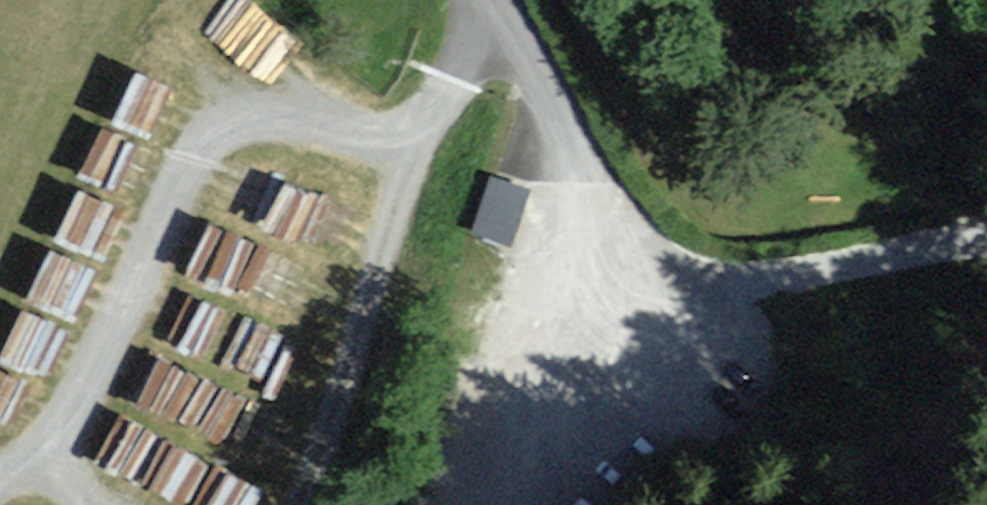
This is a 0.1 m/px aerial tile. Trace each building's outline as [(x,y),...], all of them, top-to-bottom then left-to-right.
[(130,188),(149,140),(102,122),(83,170),(130,188)] [(470,226),(513,240),(532,182),(490,168),(470,226)] [(58,230),(99,248),(120,199),(78,182),(58,230)] [(206,218),(189,272),(240,289),(258,234),(206,218)] [(39,369),(61,317),(24,301),(1,353),(39,369)] [(128,391),(273,460),(295,414),(150,345),(128,391)] [(26,377),(0,366),(0,416),(9,419),(26,377)] [(256,485),(144,417),(118,460),(192,504),(244,504),(256,485)]
